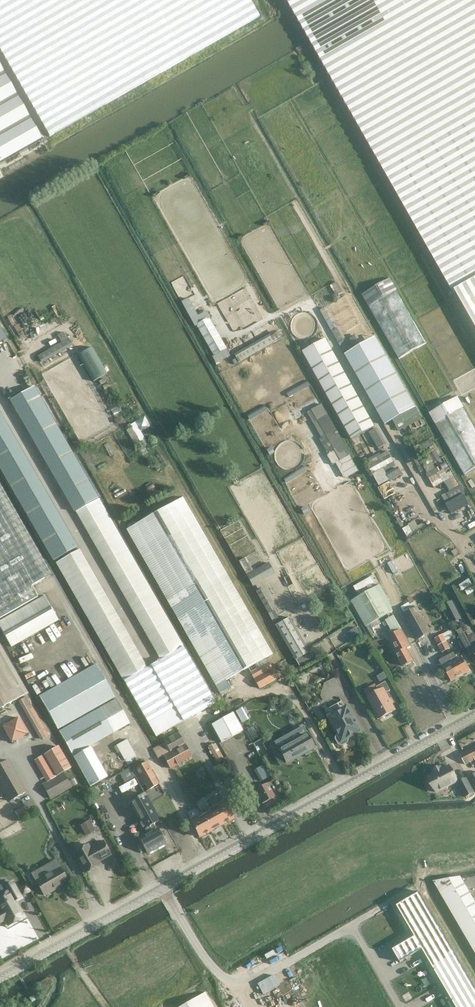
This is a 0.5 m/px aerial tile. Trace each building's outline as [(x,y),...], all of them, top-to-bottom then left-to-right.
[(10,67),(127,0),(0,0),(0,51),(10,67)] [(10,67),(49,137),(259,17),(250,0),(127,0),(10,67)] [(443,275),(452,290),(474,277),(474,0),(287,0),(443,275)] [(43,141),(0,66),(0,165),(43,141)] [(390,279),(362,295),(398,359),(426,343),(390,279)] [(455,290),(474,326),(474,279),(455,290)] [(214,356),(226,348),(209,318),(196,325),(214,356)] [(38,356),(40,362),(71,344),(65,332),(58,336),(62,343),(38,356)] [(416,408),(375,337),(345,355),(350,363),(385,425),(393,421),(400,416),(402,419),(398,421),(399,423),(416,414),(418,413),(416,408)] [(303,352),(352,439),(375,427),(326,339),(303,352)] [(93,382),(107,375),(93,348),(79,356),(93,382)] [(10,400),(74,512),(98,498),(34,387),(10,400)] [(465,475),(474,469),(474,429),(457,397),(429,413),(465,475)] [(339,462),(351,455),(322,404),(307,412),(321,438),(319,439),(328,454),(321,459),(329,472),(340,465),(339,462)] [(77,547),(0,413),(0,468),(53,561),(77,547)] [(396,426),(398,431),(420,419),(417,415),(396,426)] [(136,445),(147,439),(142,430),(151,425),(146,416),(126,427),(136,445)] [(370,431),(379,447),(387,442),(378,426),(370,431)] [(304,459),(304,456),(304,454),(303,451),(302,448),(300,446),(298,444),(295,443),(293,442),(290,442),(287,442),(285,443),(282,444),(279,446),(278,448),(276,450),(275,453),(275,456),(275,459),(276,461),(277,464),(278,466),(280,468),(283,469),(285,470),(289,471),(292,471),(294,470),(297,469),(300,467),(302,465),(303,462),(304,459)] [(369,467),(372,473),(393,461),(390,455),(369,467)] [(400,474),(398,469),(387,475),(385,471),(395,465),(393,461),(372,473),(379,485),(400,474)] [(450,492),(455,490),(456,492),(456,493),(451,496),(450,495),(447,493),(442,496),(446,504),(459,497),(457,492),(458,491),(459,487),(451,473),(447,475),(444,469),(437,473),(436,473),(439,471),(437,468),(435,469),(432,463),(423,467),(427,473),(426,474),(434,488),(444,482),(450,492)] [(38,596),(32,585),(51,574),(0,485),(0,618),(38,596)] [(225,680),(248,668),(259,689),(277,678),(268,662),(267,663),(265,658),(272,654),(183,498),(127,529),(215,686),(220,694),(230,688),(225,680)] [(215,703),(99,499),(76,512),(161,659),(147,667),(79,549),(56,563),(155,737),(215,703)] [(269,562),(247,575),(252,583),(274,571),(269,562)] [(366,627),(378,620),(394,611),(379,585),(351,600),(366,627)] [(274,610),(262,588),(257,591),(269,613),(274,610)] [(0,621),(0,628),(11,647),(58,620),(45,596),(0,621)] [(408,602),(400,606),(404,613),(412,608),(408,602)] [(461,617),(453,602),(443,607),(451,623),(461,617)] [(417,606),(405,613),(419,637),(431,631),(417,606)] [(275,612),(269,615),(274,624),(280,621),(275,612)] [(393,633),(387,636),(404,667),(413,661),(406,649),(411,646),(394,616),(386,620),(393,633)] [(303,656),(310,652),(290,617),(276,625),(296,660),(303,656)] [(357,628),(349,633),(352,638),(360,633),(357,628)] [(453,631),(435,640),(442,653),(450,648),(447,641),(447,640),(456,635),(453,631)] [(465,647),(471,644),(465,633),(465,634),(464,634),(459,636),(465,647)] [(28,693),(0,645),(0,709),(28,693)] [(303,656),(296,660),(299,666),(313,658),(310,652),(303,656)] [(470,671),(462,656),(459,658),(457,654),(455,655),(454,652),(449,654),(461,676),(470,671)] [(440,660),(452,681),(461,676),(449,654),(440,660)] [(58,730),(115,697),(96,664),(39,696),(58,730)] [(384,672),(377,677),(380,682),(387,678),(384,672)] [(386,682),(377,687),(379,691),(368,697),(375,709),(374,712),(376,715),(378,716),(380,719),(396,710),(386,693),(391,690),(386,682)] [(27,697),(20,700),(43,739),(49,736),(27,697)] [(73,756),(130,723),(116,699),(58,731),(73,756)] [(358,731),(341,701),(325,710),(338,734),(336,735),(335,739),(338,744),(342,745),(347,742),(348,738),(347,737),(358,731)] [(233,713),(211,725),(221,743),(243,731),(233,713)] [(20,716),(3,725),(12,742),(29,733),(20,716)] [(171,769),(192,757),(178,732),(166,739),(163,741),(164,742),(153,749),(158,759),(163,756),(171,769)] [(279,749),(287,763),(314,747),(307,734),(279,749)] [(128,764),(134,761),(132,757),(137,755),(128,738),(117,744),(128,764)] [(212,744),(209,746),(218,763),(224,759),(220,750),(217,752),(212,744)] [(465,765),(474,760),(474,746),(460,754),(465,765)] [(70,767),(58,747),(44,755),(56,776),(70,767)] [(89,787),(108,776),(91,747),(73,757),(89,787)] [(46,781),(56,776),(44,755),(35,761),(46,781)] [(26,792),(8,759),(0,764),(0,786),(9,802),(26,792)] [(132,771),(135,776),(141,787),(145,785),(148,790),(159,784),(147,763),(132,771)] [(264,766),(255,771),(261,781),(270,776),(264,766)] [(435,774),(428,777),(430,781),(429,783),(429,785),(430,787),(432,788),(434,789),(436,792),(457,781),(450,766),(443,770),(441,767),(434,771),(435,774)] [(51,799),(71,787),(63,773),(42,785),(51,799)] [(461,789),(466,797),(474,793),(466,779),(458,783),(461,789)] [(254,791),(262,804),(275,797),(267,783),(254,791)] [(129,803),(144,829),(145,829),(148,834),(140,839),(148,853),(165,844),(154,823),(160,820),(145,794),(129,803)] [(213,808),(222,824),(233,818),(225,802),(213,808)] [(25,805),(17,810),(19,815),(28,811),(25,805)] [(201,814),(210,831),(222,824),(213,808),(201,814)] [(201,814),(190,821),(199,837),(210,831),(201,814)] [(80,826),(86,836),(96,831),(90,820),(80,826)] [(98,863),(111,855),(104,842),(90,849),(88,845),(74,853),(85,874),(87,873),(89,873),(92,872),(92,870),(99,866),(98,863)] [(59,866),(35,880),(44,896),(68,882),(59,866)] [(461,877),(434,881),(474,952),(474,901),(461,877)] [(5,920),(8,925),(25,916),(16,900),(22,897),(14,882),(6,886),(11,896),(0,903),(0,923),(5,920)] [(26,885),(20,888),(23,894),(29,891),(26,885)] [(393,950),(400,962),(421,950),(422,949),(429,960),(442,982),(449,995),(456,1006),(474,1006),(474,987),(420,892),(397,906),(409,926),(415,937),(414,938),(393,950)] [(205,992),(180,1006),(214,1006),(205,992)]
